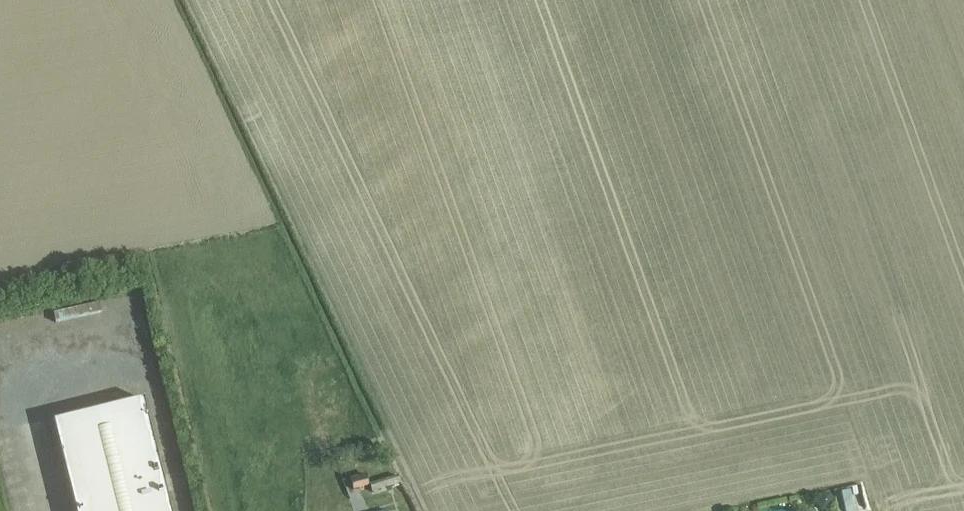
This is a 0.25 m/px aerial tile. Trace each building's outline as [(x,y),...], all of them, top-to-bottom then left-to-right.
[(144,400),(53,423),(75,510),(171,510),(144,400)] [(366,475),(351,480),(355,491),(370,486),(366,475)] [(398,477),(369,487),(372,495),(400,486),(398,477)]
